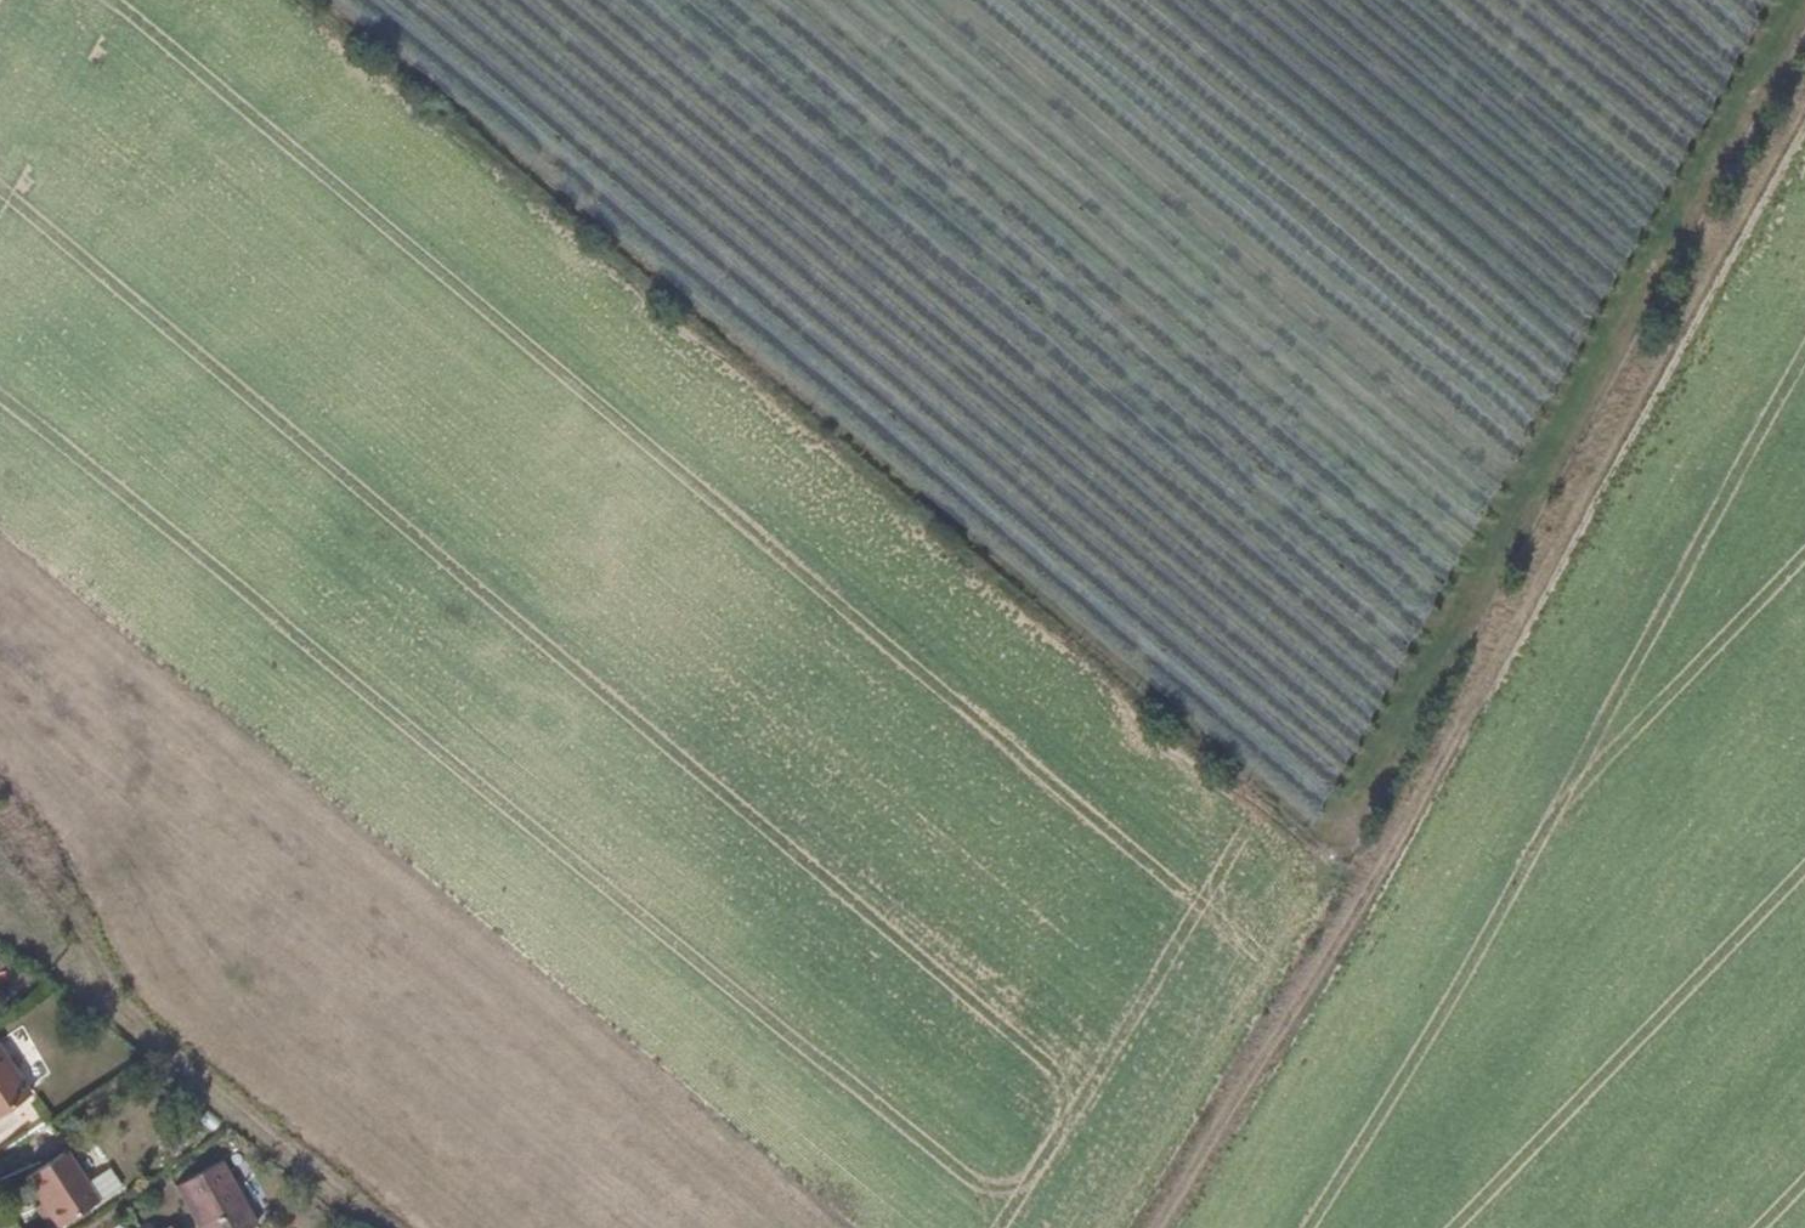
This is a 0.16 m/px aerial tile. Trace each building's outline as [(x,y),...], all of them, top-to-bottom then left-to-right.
[(31,1098),(0,1047),(0,1118),(31,1098)] [(86,1182),(63,1148),(21,1178),(53,1227),(117,1185),(106,1168),(86,1182)] [(223,1164),(177,1189),(198,1227),(256,1227),(223,1164)]
